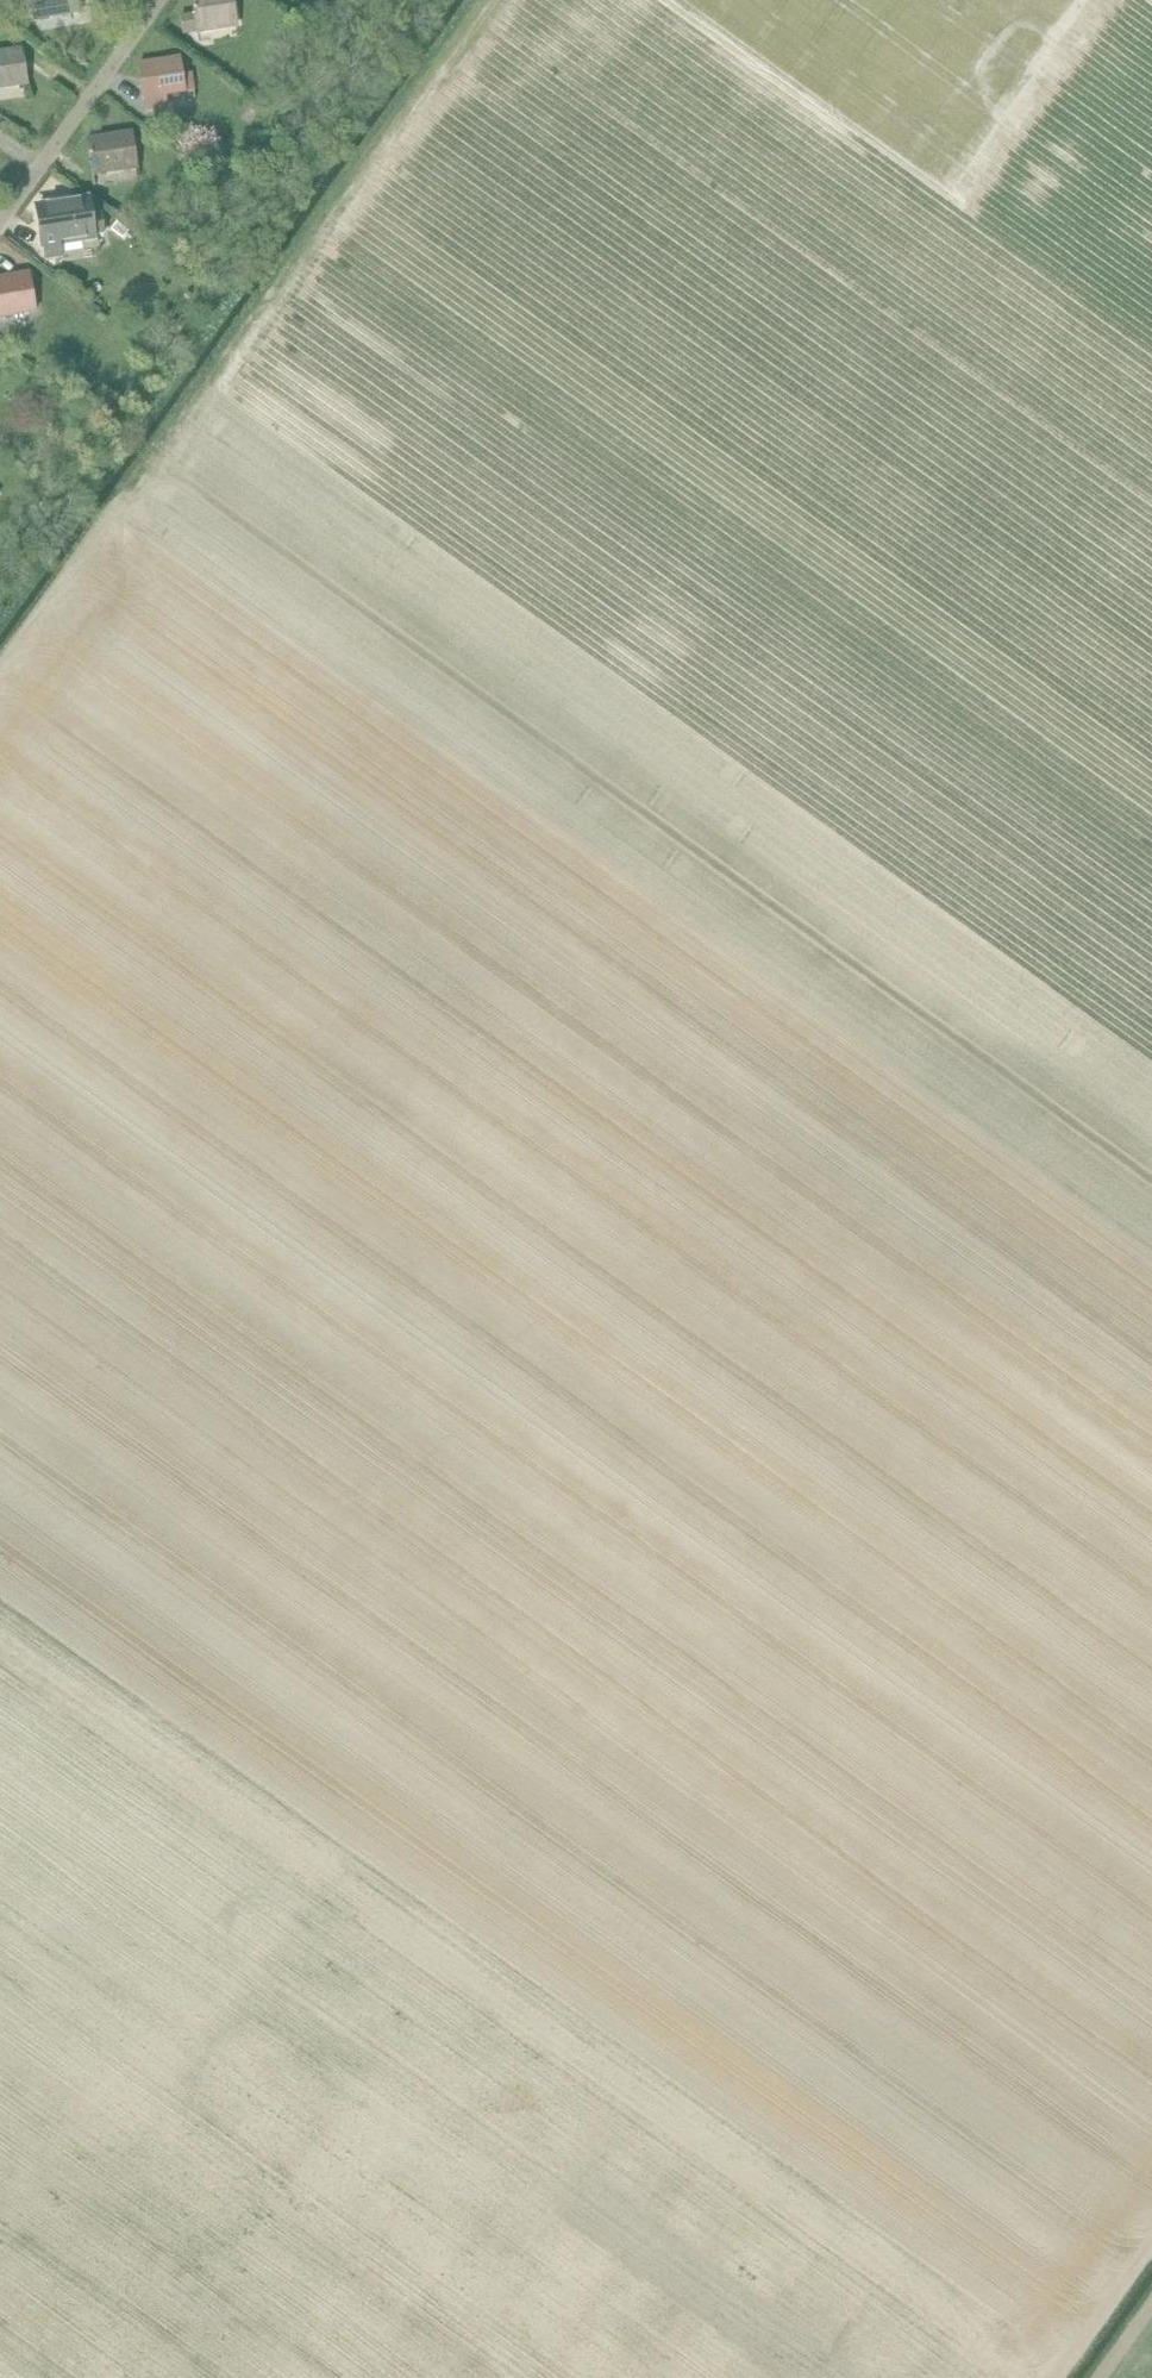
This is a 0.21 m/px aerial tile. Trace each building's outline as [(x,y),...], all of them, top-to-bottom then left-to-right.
[(34,24),(77,16),(75,0),(30,0),(34,24)] [(180,17),(183,37),(195,36),(195,34),(236,28),(232,0),(190,0),(193,16),(180,17)] [(381,30),(373,39),(385,50),(393,40),(381,30)] [(24,88),(19,51),(0,55),(0,93),(24,88)] [(180,60),(140,66),(146,112),(167,109),(165,93),(183,90),(183,94),(193,93),(191,75),(182,76),(180,60)] [(133,133),(85,140),(91,179),(138,172),(133,133)] [(90,201),(37,209),(42,247),(43,247),(45,261),(61,258),(59,244),(96,239),(95,236),(103,235),(100,216),(92,217),(90,201)] [(35,312),(29,274),(0,279),(0,318),(35,312)]
